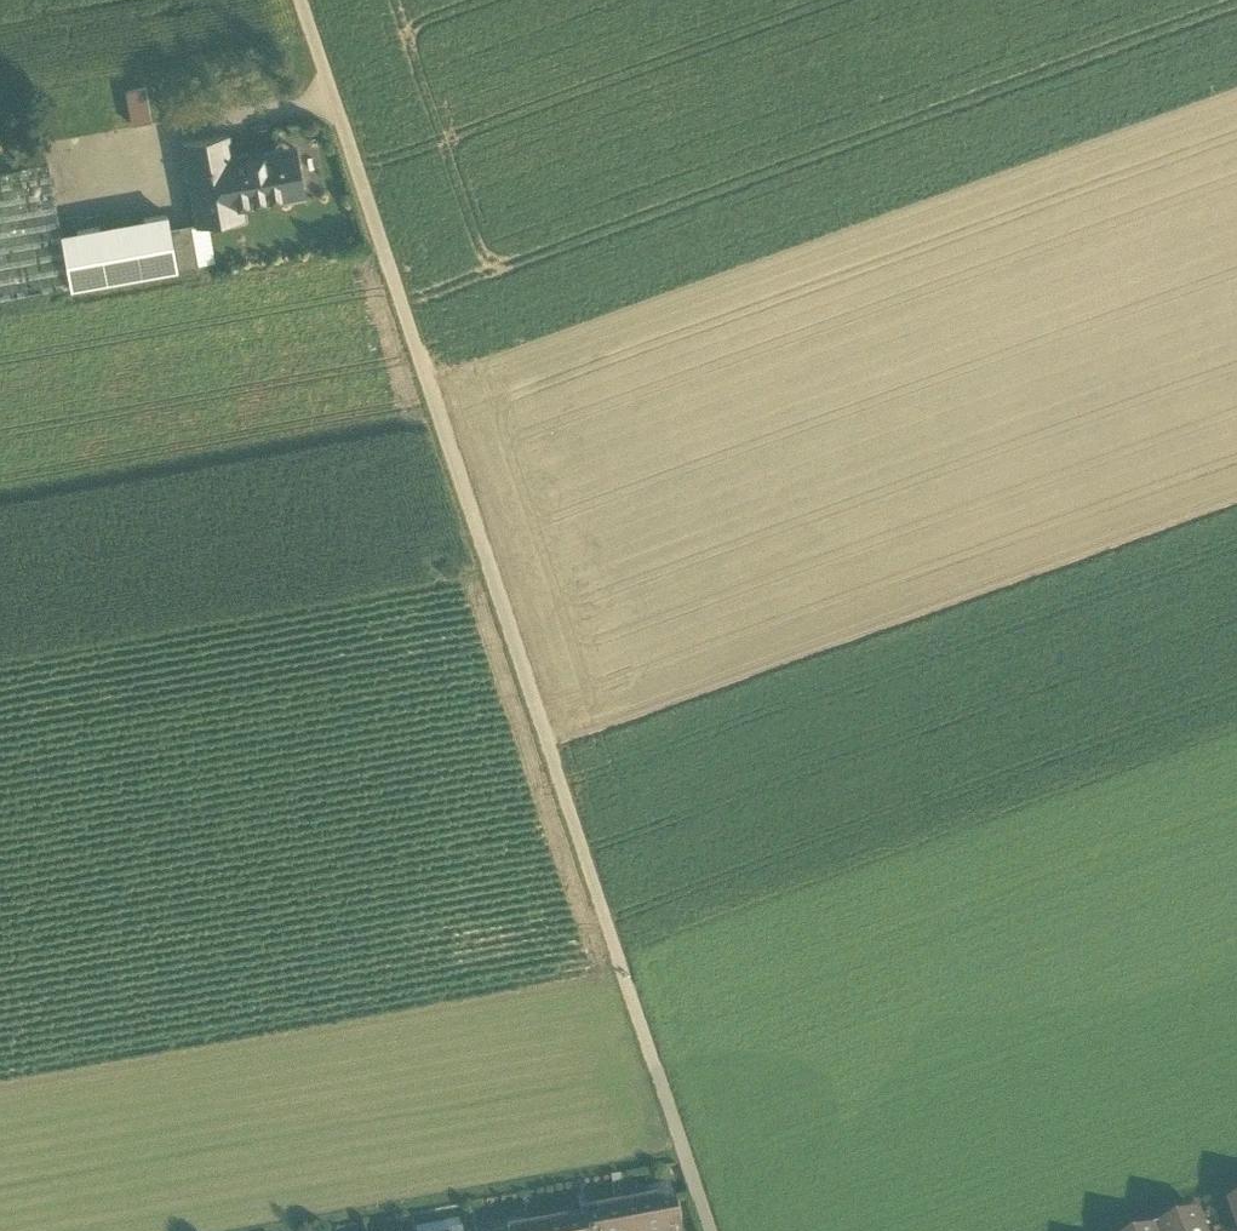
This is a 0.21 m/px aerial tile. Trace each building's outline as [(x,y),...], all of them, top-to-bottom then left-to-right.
[(145,83),(126,87),(132,121),(151,118),(145,83)] [(183,141),(198,221),(208,219),(242,213),(239,200),(302,188),(297,159),(276,162),(273,148),(239,155),(241,169),(233,171),(230,156),(226,133),(183,141)] [(294,144),(273,148),(276,162),(297,159),(294,144)] [(239,155),(230,156),(233,171),(241,169),(239,155)] [(72,285),(62,232),(49,161),(0,170),(0,298),(72,285)] [(72,285),(72,286),(179,266),(171,225),(169,212),(62,232),(72,285)] [(208,219),(198,221),(192,221),(199,262),(216,259),(208,219)] [(171,225),(179,266),(199,262),(192,221),(171,225)] [(583,1222),(584,1230),(678,1230),(672,1201),(582,1218),(583,1222)] [(1202,1218),(1165,1230),(1207,1230),(1202,1218)] [(583,1222),(536,1230),(584,1230),(583,1222)]
